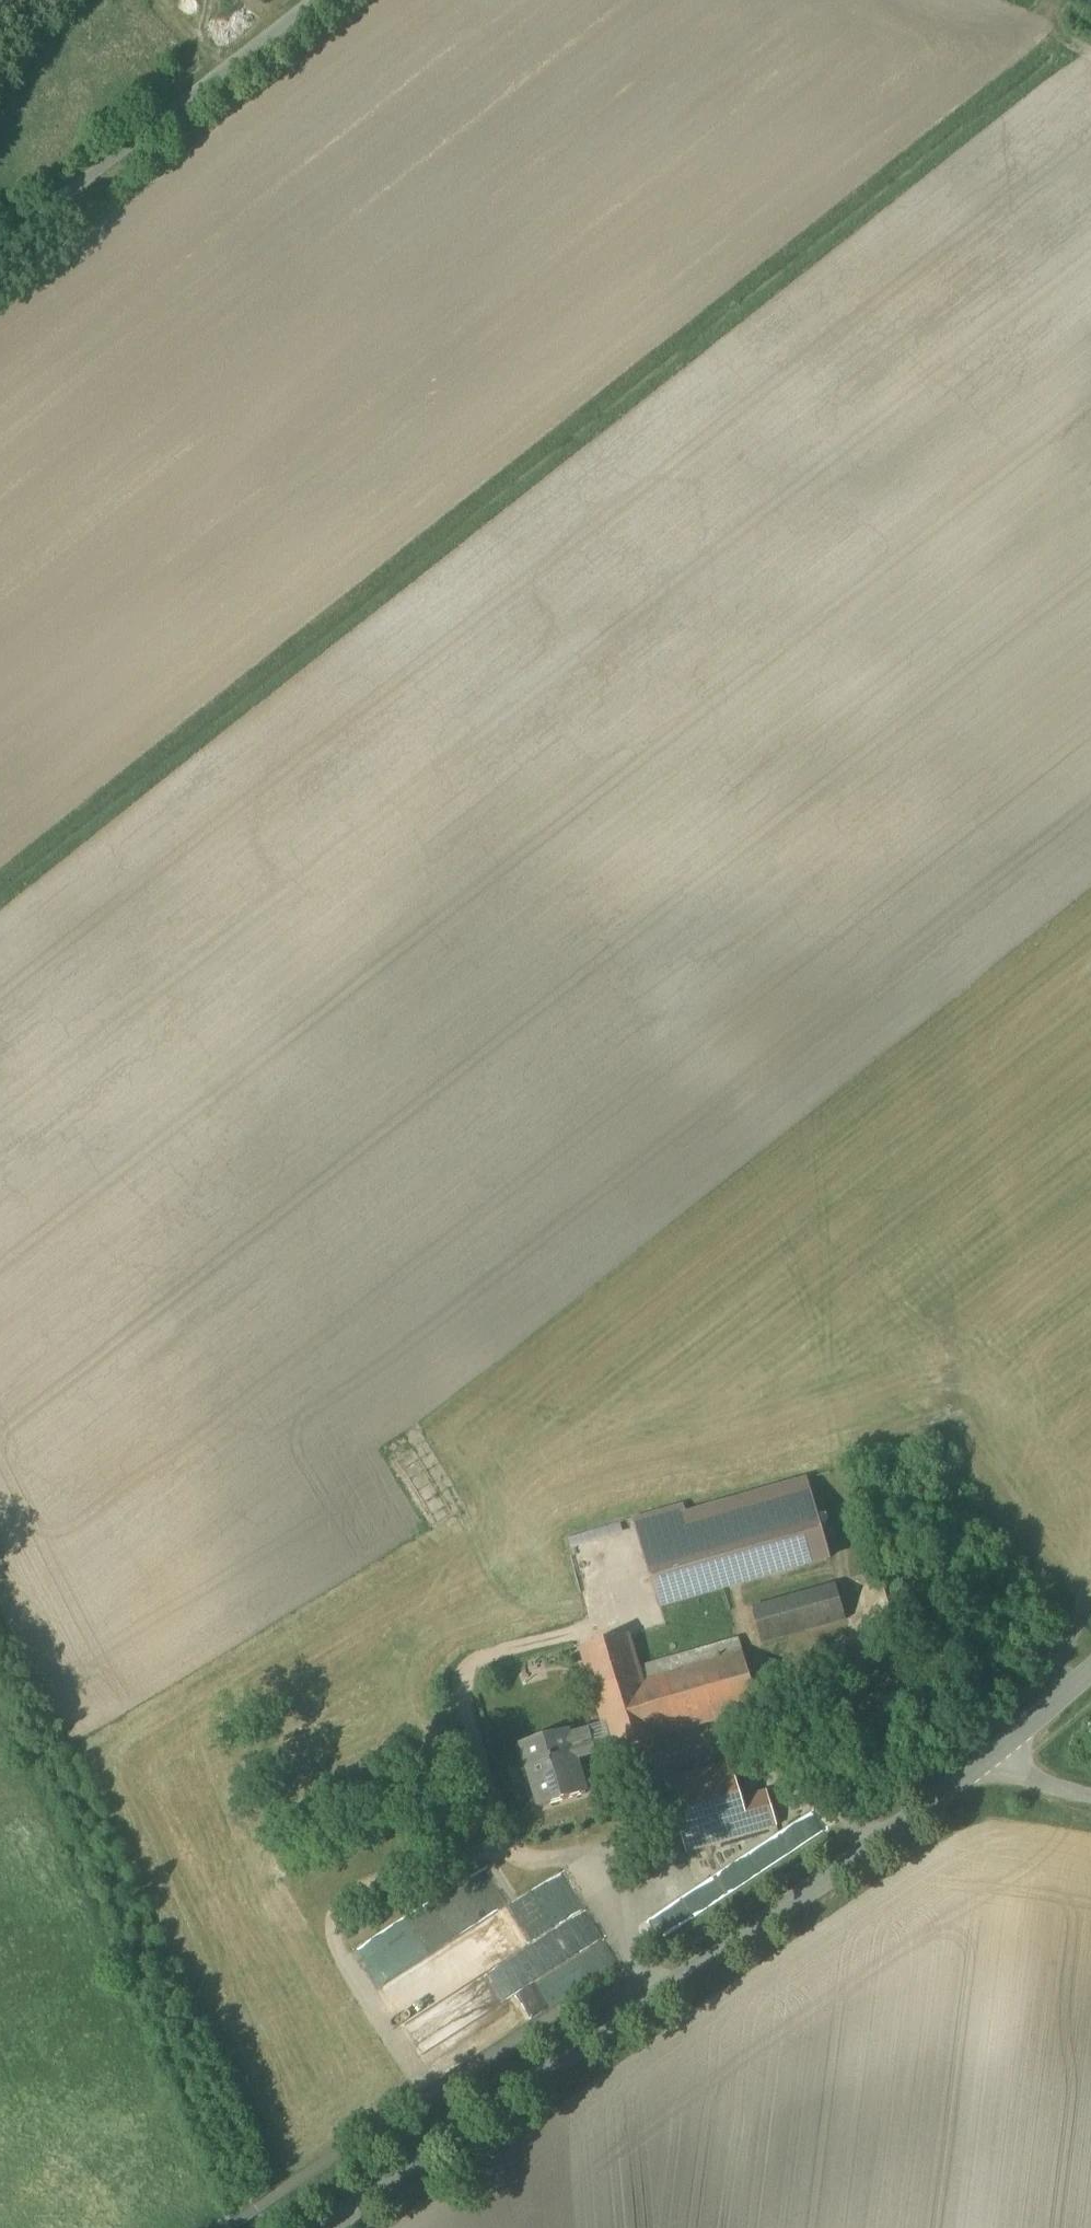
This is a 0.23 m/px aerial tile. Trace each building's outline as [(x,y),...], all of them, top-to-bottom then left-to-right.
[(455,1518),(413,1449),(389,1462),(431,1532),(455,1518)] [(682,1509),(635,1522),(661,1610),(829,1560),(805,1481),(684,1517),(682,1509)] [(838,1590),(757,1612),(766,1646),(847,1625),(838,1590)] [(572,1741),(579,1762),(731,1718),(760,1711),(739,1641),(640,1671),(630,1640),(582,1652),(605,1730),(572,1741)] [(806,1657),(773,1667),(783,1704),(816,1695),(806,1657)] [(579,1762),(572,1741),(569,1734),(522,1750),(539,1810),(587,1796),(579,1762)] [(737,1801),(727,1766),(669,1783),(689,1853),(778,1827),(768,1793),(737,1801)]
